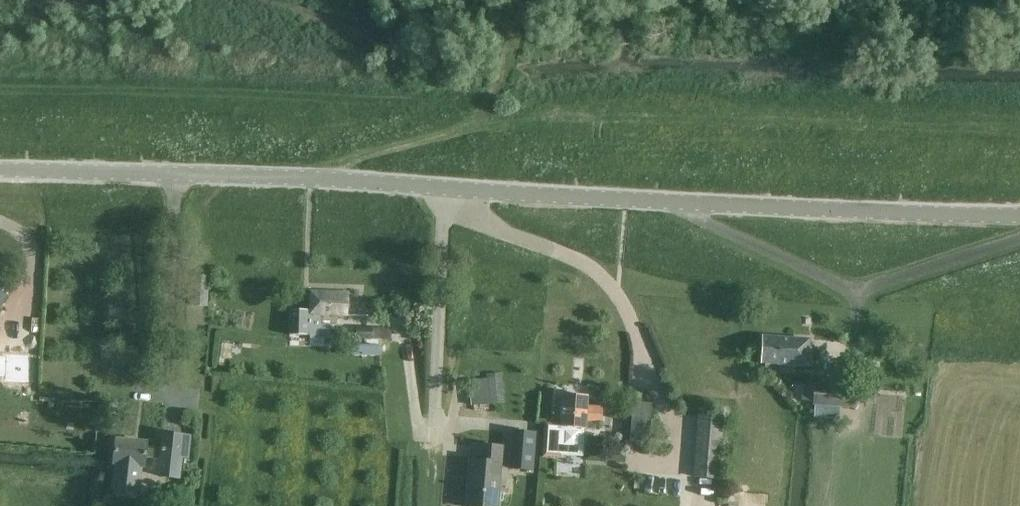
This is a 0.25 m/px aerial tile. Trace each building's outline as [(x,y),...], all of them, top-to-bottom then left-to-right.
[(310,329),(320,329),(321,314),(345,315),(346,292),(310,291),(309,313),(311,313),(310,329)] [(390,328),(356,326),(355,338),(390,340),(390,328)] [(809,347),(809,338),(762,335),(760,363),(813,365),(815,347),(809,347)] [(4,373),(4,387),(9,387),(7,411),(25,412),(27,388),(33,389),(35,352),(6,351),(5,357),(0,357),(0,373),(4,373)] [(490,402),(488,377),(469,379),(471,404),(490,402)] [(814,383),(813,405),(853,407),(854,385),(814,383)] [(541,458),(560,459),(560,455),(583,456),(585,429),(594,429),(594,422),(602,423),(602,406),(586,406),(587,395),(563,393),(561,422),(543,421),(541,458)] [(632,402),(629,441),(649,442),(651,403),(632,402)] [(726,410),(699,410),(698,475),(724,476),(726,410)] [(532,468),(535,433),(510,431),(508,466),(532,468)] [(111,490),(139,493),(142,467),(144,467),(145,458),(158,459),(156,478),(179,480),(182,458),(189,459),(191,435),(161,432),(160,447),(146,446),(146,442),(114,438),(112,464),(113,464),(111,490)] [(502,446),(474,444),(473,460),(469,460),(466,505),(497,505),(502,446)]
